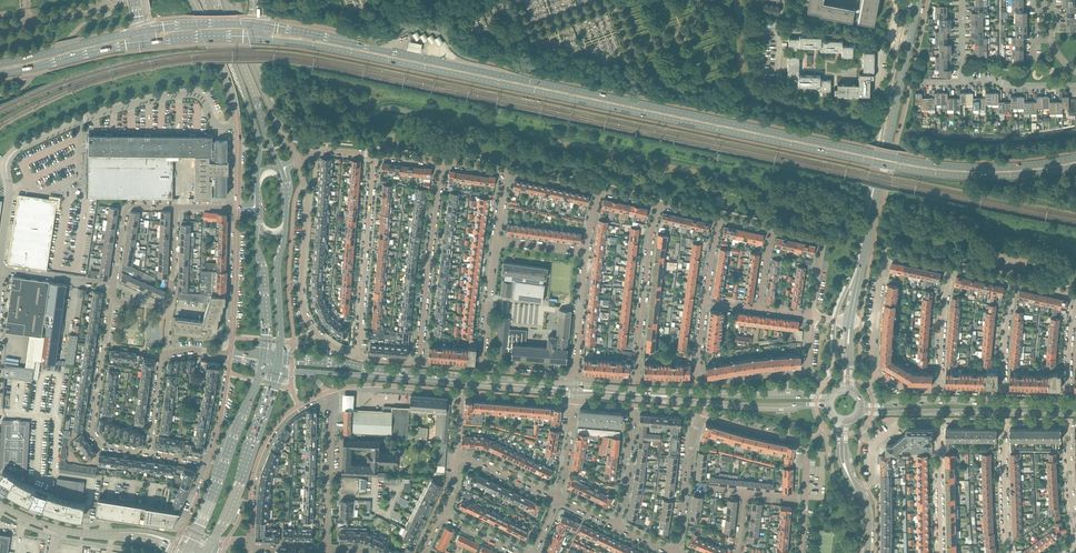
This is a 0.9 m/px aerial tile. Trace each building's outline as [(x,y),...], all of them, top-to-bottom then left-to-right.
[(804,10),(820,13),(850,19),(852,19),(856,20),(871,23),(876,0),(857,0),(856,3),(849,1),(850,0),(806,0),(804,10)] [(940,5),(935,5),(935,12),(947,12),(947,5),(946,5),(946,1),(940,1),(940,5)] [(778,15),(778,13),(779,13),(781,12),(781,10),(780,8),(779,8),(780,6),(764,3),(763,9),(757,8),(756,11),(778,15)] [(417,31),(412,34),(416,40),(420,37),(417,31)] [(424,32),(420,35),(423,41),(428,38),(424,32)] [(432,34),(427,37),(431,43),(435,40),(432,34)] [(439,35),(434,38),(438,44),(443,41),(439,35)] [(799,38),(800,38),(799,47),(810,47),(810,36),(799,35),(799,38)] [(810,47),(820,47),(821,40),(821,36),(810,36),(810,47)] [(799,49),(799,47),(800,38),(799,38),(789,38),(788,49),(799,49)] [(409,40),(407,48),(420,51),(422,43),(409,40)] [(821,40),(820,47),(820,51),(831,51),(831,40),(821,40)] [(831,51),(842,52),(842,45),(842,41),(831,40),(831,51)] [(842,45),(842,52),(841,56),(853,56),(853,45),(842,45)] [(874,52),(863,52),(863,63),(874,63),(874,52)] [(799,67),(799,56),(788,56),(788,67),(799,67)] [(844,80),(844,84),(837,83),(837,88),(834,88),(834,94),(837,94),(837,95),(844,95),(844,98),(852,99),(852,95),(869,95),(870,78),(873,78),(873,74),(874,74),(874,63),(863,63),(863,73),(859,73),(859,84),(852,84),(852,80),(844,80)] [(798,78),(798,75),(799,75),(799,67),(788,67),(787,77),(798,78)] [(798,86),(809,86),(809,75),(799,75),(798,75),(798,78),(798,86)] [(809,86),(819,86),(819,79),(820,79),(820,75),(809,75),(809,86)] [(819,79),(819,86),(819,90),(830,91),(831,79),(820,79),(819,79)] [(967,92),(967,104),(967,107),(973,107),(973,104),(973,91),(976,91),(976,90),(973,90),(972,90),(972,92),(967,92)] [(229,162),(227,162),(228,140),(215,140),(215,141),(212,141),(213,136),(89,135),(89,139),(85,144),(85,145),(89,150),(88,198),(173,199),(173,155),(195,155),(195,199),(212,199),(212,194),(215,194),(215,195),(227,195),(227,174),(229,174),(229,162)] [(515,180),(514,180),(513,189),(517,189),(516,195),(515,200),(511,199),(510,203),(516,205),(518,195),(521,181),(515,180)] [(525,191),(527,182),(521,181),(518,195),(521,196),(522,190),(525,191)] [(538,193),(539,185),(533,184),(531,197),(533,198),(534,193),(538,193)] [(543,200),(546,186),(539,185),(538,193),(541,194),(540,199),(543,200)] [(546,186),(543,198),(549,199),(550,196),(552,187),(546,186)] [(555,203),(558,189),(552,187),(550,196),(553,197),(552,202),(555,203)] [(562,199),(564,190),(558,189),(555,203),(554,206),(557,207),(559,198),(562,199)] [(564,190),(562,199),(566,199),(564,205),(567,205),(570,191),(564,190)] [(574,201),(576,193),(570,191),(567,205),(566,209),(569,209),(571,201),(574,201)] [(579,208),(582,194),(576,193),(574,201),(578,202),(577,207),(579,208)] [(579,208),(578,213),(580,214),(582,209),(583,203),(587,204),(589,196),(588,196),(582,194),(579,208)] [(19,195),(8,264),(46,270),(56,208),(59,208),(61,197),(50,195),(49,199),(19,195)] [(478,201),(477,204),(488,205),(489,198),(480,197),(479,201),(478,201)] [(607,209),(609,200),(604,199),(603,199),(599,218),(605,219),(606,215),(603,215),(604,211),(603,211),(604,208),(607,209)] [(618,211),(620,203),(615,201),(610,220),(613,220),(615,210),(618,211)] [(624,222),(626,213),(629,214),(631,205),(626,204),(622,222),(624,222)] [(637,215),(640,216),(642,208),(637,206),(633,224),(632,225),(638,226),(639,223),(636,222),(637,215)] [(487,211),(478,210),(477,210),(477,214),(475,214),(475,217),(486,218),(487,212),(487,211)] [(663,213),(660,224),(663,225),(664,221),(667,222),(669,214),(663,213)] [(665,229),(665,232),(668,233),(670,234),(675,215),(669,214),(667,222),(670,223),(668,230),(665,229)] [(675,224),(679,225),(680,216),(675,215),(670,234),(673,234),(675,224)] [(129,224),(138,226),(143,227),(144,224),(138,223),(139,219),(130,218),(129,224)] [(687,227),(690,227),(692,219),(686,218),(683,232),(686,232),(687,227)] [(599,219),(598,226),(612,228),(612,225),(607,224),(608,221),(599,219)] [(116,228),(117,221),(107,220),(104,220),(103,226),(106,226),(116,228)] [(699,229),(702,230),(704,222),(698,220),(695,234),(697,235),(699,229)] [(702,230),(701,233),(704,234),(707,235),(708,231),(710,224),(709,223),(704,222),(702,230)] [(515,224),(507,223),(506,233),(514,234),(515,224)] [(515,224),(514,234),(526,236),(527,226),(519,225),(515,224)] [(538,227),(527,226),(526,236),(537,237),(538,227)] [(598,226),(597,232),(605,233),(608,234),(609,230),(611,231),(612,228),(598,226)] [(206,227),(206,230),(210,231),(210,234),(218,235),(227,235),(227,234),(227,231),(227,228),(219,227),(216,227),(211,227),(206,227)] [(538,227),(537,237),(549,239),(550,229),(538,227)] [(726,236),(729,236),(731,228),(725,227),(723,236),(726,237),(726,236)] [(738,229),(731,228),(729,236),(729,239),(733,240),(733,239),(735,239),(738,229)] [(550,229),(549,239),(560,240),(562,231),(550,229)] [(739,238),(742,239),(744,231),(738,229),(735,239),(738,240),(739,238)] [(128,231),(127,237),(136,239),(140,239),(141,233),(137,233),(137,232),(128,231)] [(562,231),(560,240),(572,242),(573,232),(562,231)] [(750,232),(744,231),(742,239),(746,240),(745,241),(748,242),(750,232)] [(101,239),(105,239),(114,241),(115,234),(105,233),(102,232),(101,239)] [(573,232),(572,242),(580,243),(581,233),(573,232)] [(597,232),(596,238),(610,240),(610,238),(605,237),(605,233),(597,232)] [(751,241),(755,242),(757,233),(750,232),(748,242),(751,243),(751,241)] [(656,338),(660,299),(664,299),(665,291),(661,291),(666,247),(667,247),(668,234),(658,233),(657,246),(656,246),(646,337),(647,337),(646,350),(655,351),(657,338),(656,338)] [(763,235),(757,233),(755,242),(758,243),(758,244),(761,245),(763,235)] [(776,238),(774,247),(777,248),(777,247),(781,248),(783,239),(777,238),(776,238)] [(784,250),(787,250),(789,240),(783,239),(781,248),(785,248),(784,250)] [(791,250),(794,250),(796,242),(789,240),(787,250),(790,251),(791,250)] [(802,243),(796,242),(794,250),(797,251),(797,252),(800,253),(802,243)] [(803,252),(807,253),(809,244),(802,243),(800,253),(803,254),(803,252)] [(140,246),(135,245),(126,244),(125,250),(134,252),(143,253),(146,254),(146,250),(143,250),(139,250),(140,246)] [(603,249),(603,246),(595,244),(594,251),(608,253),(608,250),(603,249)] [(806,254),(813,256),(815,246),(809,244),(807,253),(806,254)] [(112,254),(113,247),(104,246),(99,245),(98,248),(103,249),(103,252),(112,254)] [(771,265),(779,266),(781,266),(782,260),(772,258),(771,265)] [(510,297),(511,295),(513,296),(512,298),(542,302),(545,283),(543,283),(543,279),(546,279),(547,268),(503,262),(502,273),(506,274),(505,280),(503,280),(501,296),(510,297)] [(804,274),(805,263),(795,262),(795,266),(797,266),(796,273),(804,274)] [(893,271),(897,272),(898,264),(893,263),(892,263),(889,275),(892,275),(893,271)] [(904,265),(898,264),(897,272),(900,273),(898,281),(895,281),(894,283),(900,284),(904,265)] [(771,265),(769,273),(778,274),(779,266),(771,265)] [(911,267),(904,265),(900,284),(903,285),(905,274),(909,275),(911,267)] [(908,278),(912,279),(911,282),(912,282),(911,285),(913,285),(917,268),(911,267),(909,275),(908,278)] [(132,277),(129,283),(137,287),(140,280),(141,281),(142,278),(136,276),(136,275),(137,275),(137,274),(139,270),(135,268),(134,271),(134,272),(133,273),(132,277)] [(915,287),(916,283),(918,277),(921,278),(923,269),(917,268),(913,285),(913,286),(915,287)] [(100,272),(91,271),(89,270),(88,277),(92,278),(95,278),(95,274),(99,275),(99,279),(108,280),(109,273),(100,272)] [(200,286),(200,293),(226,294),(226,287),(227,279),(227,271),(225,271),(207,270),(201,270),(201,278),(200,286)] [(592,270),(591,276),(605,277),(612,278),(613,275),(600,274),(600,271),(592,270)] [(929,270),(926,285),(928,285),(929,284),(932,285),(933,280),(935,272),(929,270)] [(120,280),(129,283),(132,277),(133,273),(130,272),(128,275),(123,273),(120,280)] [(935,272),(933,280),(937,281),(936,284),(936,285),(939,286),(940,286),(941,281),(940,281),(941,274),(941,273),(935,272)] [(141,281),(140,280),(137,287),(146,291),(149,284),(144,282),(145,279),(150,281),(151,278),(152,276),(145,273),(142,278),(141,281)] [(777,281),(778,274),(769,273),(768,280),(777,281)] [(50,282),(13,276),(9,304),(46,309),(50,282)] [(959,290),(962,278),(957,276),(956,277),(954,288),(959,290)] [(802,287),(803,280),(795,279),(791,279),(788,278),(787,281),(795,282),(794,286),(802,287)] [(967,279),(962,278),(959,290),(959,292),(961,292),(963,287),(965,287),(967,279)] [(768,280),(767,287),(776,289),(777,281),(768,280)] [(974,300),(975,295),(972,295),(973,289),(976,289),(978,281),(973,280),(970,294),(969,298),(974,300)] [(47,326),(42,362),(56,364),(56,360),(60,333),(62,333),(64,324),(61,323),(64,306),(66,305),(64,302),(67,284),(51,282),(45,326),(47,326)] [(983,282),(979,301),(982,301),(984,294),(986,295),(987,292),(989,283),(983,282)] [(146,291),(155,294),(157,288),(149,284),(146,291)] [(886,295),(885,304),(896,305),(897,294),(899,286),(887,284),(886,295)] [(999,286),(994,284),(990,301),(994,301),(995,294),(997,294),(999,286)] [(995,303),(995,304),(997,305),(1001,306),(1005,287),(1004,287),(999,286),(997,294),(1000,295),(999,298),(999,301),(996,300),(995,303)] [(621,288),(620,294),(623,295),(631,296),(632,287),(624,287),(624,288),(621,288)] [(767,287),(766,296),(775,297),(776,289),(767,287)] [(166,292),(157,288),(155,294),(163,298),(166,292)] [(932,299),(933,299),(933,291),(923,290),(923,293),(922,293),(922,298),(923,298),(925,298),(932,299)] [(1020,290),(1017,302),(1023,303),(1023,300),(1024,300),(1025,291),(1020,290)] [(1031,292),(1025,291),(1024,300),(1023,300),(1023,303),(1021,310),(1025,311),(1026,307),(1025,307),(1026,300),(1029,301),(1031,292)] [(323,296),(323,292),(312,293),(312,295),(313,295),(313,301),(324,298),(324,296),(323,296)] [(226,294),(200,293),(200,294),(178,293),(177,297),(179,297),(179,299),(203,302),(203,303),(210,303),(206,315),(205,322),(204,333),(213,334),(213,333),(214,333),(216,332),(216,331),(217,331),(219,314),(221,314),(221,307),(223,307),(224,300),(225,301),(226,295),(226,294)] [(1036,294),(1032,312),(1033,312),(1034,308),(1036,309),(1036,306),(1039,307),(1040,303),(1041,295),(1036,294)] [(458,295),(458,298),(466,299),(466,303),(475,304),(476,298),(458,295)] [(685,297),(684,304),(692,305),(693,298),(693,296),(685,295),(685,297)] [(1050,306),(1052,297),(1047,296),(1044,310),(1046,311),(1047,305),(1050,306)] [(952,297),(952,305),(959,305),(959,301),(961,301),(961,298),(952,297)] [(324,298),(313,301),(315,305),(314,305),(316,309),(325,304),(324,301),(325,301),(324,298)] [(1057,298),(1054,316),(1053,318),(1056,318),(1058,307),(1061,308),(1063,299),(1057,298)] [(800,301),(792,299),(791,306),(799,307),(800,301)] [(342,312),(349,313),(349,312),(350,312),(350,310),(349,309),(350,303),(341,302),(340,302),(337,302),(335,302),(336,305),(340,305),(340,307),(343,307),(342,312)] [(6,331),(42,337),(46,309),(9,304),(6,331)] [(327,307),(325,304),(316,309),(317,312),(318,312),(319,314),(328,310),(329,310),(328,307),(327,307)] [(883,314),(882,322),(894,323),(895,313),(896,305),(885,304),(883,314)] [(995,313),(996,313),(996,305),(988,304),(988,308),(989,308),(989,312),(995,313)] [(499,327),(497,354),(506,355),(506,353),(512,353),(511,357),(566,362),(568,349),(567,349),(568,337),(569,337),(570,316),(571,310),(570,310),(559,309),(557,336),(557,337),(548,336),(547,347),(525,345),(525,338),(526,331),(508,329),(509,326),(509,317),(500,317),(499,327)] [(320,318),(321,318),(323,322),(332,315),(330,313),(329,313),(328,310),(319,314),(319,315),(320,318)] [(721,330),(722,321),(723,311),(710,310),(708,329),(721,330)] [(1016,311),(1015,319),(1022,319),(1022,315),(1024,315),(1024,312),(1016,311)] [(736,313),(735,322),(748,324),(749,314),(736,313)] [(761,316),(749,314),(748,324),(760,326),(761,316)] [(334,317),(332,315),(323,322),(326,325),(326,326),(329,328),(336,320),(333,318),(334,317)] [(463,323),(464,323),(473,324),(472,324),(473,317),(463,316),(462,319),(464,319),(463,323)] [(761,316),(760,326),(772,327),(774,318),(761,316)] [(202,333),(204,333),(205,322),(178,319),(178,317),(175,317),(174,330),(177,330),(176,332),(181,332),(181,330),(184,331),(183,332),(188,333),(188,331),(191,332),(190,333),(195,334),(195,332),(198,332),(197,334),(202,335),(202,333)] [(774,318),(772,327),(785,329),(786,319),(774,318)] [(798,330),(798,326),(799,321),(786,319),(785,329),(797,330),(798,330)] [(338,322),(336,320),(329,328),(332,330),(334,332),(341,324),(341,323),(339,321),(338,322)] [(881,333),(881,341),(892,341),(893,331),(894,323),(882,322),(881,333)] [(343,326),(341,324),(334,332),(342,337),(343,338),(347,337),(346,335),(347,335),(347,331),(348,331),(348,327),(343,326)] [(390,335),(384,334),(385,330),(372,329),(370,353),(378,354),(399,356),(399,355),(408,356),(408,346),(409,333),(397,332),(390,331),(390,335)] [(471,338),(472,331),(461,329),(461,332),(462,332),(462,336),(471,338)] [(719,350),(720,340),(721,330),(708,329),(706,348),(715,349),(715,350),(716,350),(717,349),(719,350)] [(784,341),(791,341),(792,333),(789,333),(789,338),(783,338),(784,341)] [(64,366),(70,366),(73,367),(78,336),(69,334),(64,366)] [(733,334),(732,341),(745,343),(746,336),(733,334)] [(1046,337),(1045,344),(1048,344),(1057,345),(1058,338),(1049,337),(1046,337)] [(469,339),(468,349),(476,349),(476,347),(477,340),(469,339)] [(880,352),(880,358),(892,358),(892,349),(892,341),(881,341),(880,352)] [(686,351),(687,344),(678,343),(677,349),(686,351)] [(428,358),(448,360),(449,347),(430,346),(428,358)] [(448,360),(457,361),(467,362),(468,349),(449,347),(448,360)] [(475,362),(476,349),(468,349),(467,362),(475,362)] [(143,355),(136,354),(135,361),(135,364),(138,364),(142,365),(143,365),(144,358),(144,356),(143,355)] [(767,357),(762,358),(763,369),(771,368),(774,368),(781,367),(780,356),(776,357),(775,354),(773,354),(773,357),(771,357),(770,357),(769,354),(767,354),(767,357)] [(800,367),(800,355),(790,356),(780,356),(781,367),(789,367),(793,367),(800,367)] [(928,358),(927,358),(920,357),(920,358),(920,362),(919,362),(918,365),(927,366),(928,358)] [(79,358),(79,361),(83,361),(83,365),(92,366),(93,365),(93,364),(92,363),(93,360),(84,359),(81,358),(79,358)] [(155,359),(144,358),(143,365),(151,366),(154,366),(155,359)] [(598,372),(599,360),(584,358),(583,371),(598,372)] [(683,364),(682,377),(690,377),(690,372),(691,372),(691,365),(692,358),(686,358),(686,361),(687,361),(687,364),(683,364)] [(763,369),(762,358),(751,359),(743,360),(744,371),(752,370),(755,370),(763,369)] [(880,365),(880,366),(883,366),(891,371),(896,362),(897,361),(892,358),(880,358),(880,365)] [(955,358),(947,358),(947,365),(955,366),(957,366),(958,359),(956,359),(955,358)] [(991,359),(991,358),(991,359),(984,358),(984,362),(983,362),(982,366),(985,366),(991,366),(991,359)] [(1018,363),(1018,359),(1011,358),(1011,366),(1019,367),(1019,363),(1018,363)] [(206,360),(201,359),(200,370),(203,370),(205,369),(206,368),(208,368),(218,369),(219,369),(220,362),(206,361),(206,360)] [(614,361),(599,360),(598,372),(613,374),(614,361)] [(744,371),(743,360),(732,362),(724,364),(726,374),(734,373),(737,373),(744,371)] [(627,362),(623,362),(614,361),(613,374),(628,375),(629,370),(630,370),(631,362),(627,362)] [(896,362),(891,371),(909,382),(914,373),(896,362)] [(663,376),(663,363),(644,363),(644,376),(663,376)] [(683,364),(664,363),(663,363),(663,376),(682,377),(683,364)] [(32,381),(34,368),(26,367),(5,364),(5,376),(32,381)] [(726,374),(724,364),(714,365),(705,367),(707,378),(715,376),(715,377),(719,376),(718,376),(726,374)] [(82,371),(82,373),(91,374),(92,370),(93,369),(93,368),(92,367),(92,366),(83,365),(82,371)] [(991,366),(985,366),(985,373),(985,380),(985,386),(998,387),(998,374),(997,374),(997,371),(997,367),(991,366)] [(1062,372),(1062,366),(1050,366),(1049,376),(1049,388),(1060,389),(1062,387),(1062,372)] [(946,385),(966,386),(966,373),(946,372),(946,385)] [(91,376),(91,374),(82,373),(81,380),(90,382),(90,381),(91,381),(91,379),(90,379),(91,376)] [(909,382),(909,384),(933,385),(933,373),(914,373),(909,382)] [(975,373),(966,373),(966,386),(985,386),(985,380),(985,373),(975,373)] [(1010,387),(1029,388),(1030,375),(1010,374),(1010,387)] [(1049,376),(1039,375),(1030,375),(1029,388),(1049,388),(1049,376)] [(216,387),(216,385),(216,382),(207,381),(203,380),(202,386),(206,387),(216,388),(215,388),(215,387),(216,387)] [(106,389),(106,390),(105,391),(106,392),(105,395),(114,396),(116,396),(118,396),(118,394),(114,393),(115,390),(106,388),(106,389)] [(148,394),(148,391),(139,390),(138,397),(147,398),(148,396),(148,394)] [(205,393),(203,399),(213,401),(213,400),(214,400),(214,398),(214,395),(205,393)] [(353,410),(354,394),(342,394),(342,409),(345,410),(351,410),(353,410)] [(411,395),(410,407),(437,409),(437,411),(436,411),(436,412),(435,434),(436,434),(435,435),(435,436),(447,437),(448,431),(450,400),(449,398),(447,398),(411,395)] [(147,399),(147,398),(138,397),(134,397),(133,403),(137,403),(146,405),(147,402),(148,400),(147,399)] [(213,402),(213,401),(203,399),(200,399),(200,403),(202,403),(201,405),(202,405),(212,407),(212,404),(213,404),(213,402)] [(482,414),(473,413),(473,411),(473,410),(471,410),(472,402),(472,401),(472,400),(465,399),(464,409),(465,409),(463,424),(482,426),(483,415),(482,414)] [(473,410),(473,411),(483,412),(483,414),(486,414),(487,405),(487,401),(475,400),(475,401),(472,401),(472,402),(471,410),(473,410)] [(113,402),(105,401),(104,401),(104,402),(104,403),(104,404),(104,407),(112,408),(115,409),(116,409),(117,406),(113,406),(113,402)] [(489,414),(489,413),(496,413),(496,415),(499,415),(500,406),(500,403),(487,401),(487,405),(486,414),(489,414)] [(513,407),(513,404),(500,403),(500,406),(499,415),(502,415),(502,414),(509,414),(509,416),(512,416),(513,407)] [(515,416),(515,415),(522,416),(522,417),(525,417),(526,408),(526,405),(513,404),(513,407),(512,416),(511,424),(515,425),(516,418),(514,418),(514,416),(515,416)] [(202,405),(201,412),(211,414),(211,413),(211,412),(212,411),(211,410),(212,407),(202,405)] [(528,417),(528,416),(535,417),(535,418),(538,418),(539,406),(526,405),(526,408),(525,417),(528,417)] [(538,418),(538,424),(542,424),(543,420),(540,420),(540,418),(541,418),(541,417),(551,418),(551,417),(553,417),(554,407),(551,407),(539,406),(538,418)] [(354,411),(351,410),(350,432),(350,435),(366,436),(366,437),(374,438),(374,440),(379,440),(388,440),(389,437),(391,437),(407,439),(408,434),(410,408),(383,407),(383,411),(354,410),(354,411)] [(551,418),(551,428),(559,429),(560,417),(561,407),(554,407),(553,417),(551,417),(551,418)] [(307,410),(307,416),(316,417),(317,408),(312,408),(312,410),(308,410),(307,410)] [(580,409),(579,421),(589,422),(600,423),(601,410),(590,410),(585,409),(580,409)] [(601,410),(600,423),(610,424),(621,424),(622,412),(611,411),(601,410)] [(198,411),(197,417),(199,418),(209,420),(210,417),(211,417),(211,415),(211,414),(201,412),(198,411)] [(278,436),(285,440),(291,430),(290,429),(293,425),(293,423),(293,422),(301,416),(300,414),(291,420),(285,426),(278,436)] [(640,414),(639,423),(640,423),(647,423),(650,423),(650,432),(649,432),(648,439),(660,440),(661,436),(661,433),(661,427),(662,416),(640,414)] [(669,416),(668,425),(671,426),(680,426),(681,417),(669,416)] [(209,424),(209,423),(209,420),(199,418),(198,424),(208,426),(209,425),(209,424)] [(62,515),(70,516),(78,518),(80,518),(83,519),(83,518),(86,503),(82,502),(85,482),(57,478),(55,494),(45,491),(36,487),(26,482),(30,421),(18,420),(14,420),(2,419),(2,425),(0,458),(0,487),(7,491),(16,496),(25,501),(34,505),(43,509),(52,512),(55,513),(62,515)] [(702,432),(700,440),(701,440),(701,441),(705,443),(706,442),(708,443),(708,441),(710,436),(710,435),(708,435),(712,425),(705,422),(702,432)] [(208,426),(198,424),(195,423),(194,429),(196,430),(206,432),(207,430),(208,429),(208,428),(208,427),(208,426)] [(712,425),(708,435),(710,435),(710,436),(711,437),(715,438),(718,439),(717,440),(720,441),(724,429),(712,425)] [(126,429),(124,438),(125,438),(127,439),(128,438),(130,439),(130,440),(132,430),(132,426),(130,426),(130,427),(126,427),(126,429)] [(408,434),(407,439),(427,441),(427,434),(428,428),(418,427),(418,430),(418,433),(408,432),(408,434)] [(898,452),(902,452),(909,452),(910,452),(910,454),(933,454),(933,443),(933,428),(906,428),(906,433),(893,444),(886,444),(886,452),(897,452),(898,452)] [(950,439),(963,439),(963,428),(946,428),(946,452),(949,452),(950,439)] [(980,428),(963,428),(963,439),(980,439),(980,428)] [(997,428),(980,428),(980,439),(997,440),(997,428)] [(1020,440),(1027,440),(1027,428),(1010,428),(1010,444),(1011,452),(1014,451),(1014,448),(1014,444),(1014,440),(1020,440)] [(1044,428),(1027,428),(1027,440),(1044,440),(1044,428)] [(1044,428),(1044,440),(1061,440),(1061,428),(1044,428)] [(724,429),(720,441),(723,442),(723,441),(731,443),(730,444),(733,445),(736,433),(734,432),(725,430),(724,429)] [(196,430),(195,436),(205,439),(205,438),(206,438),(206,436),(205,436),(206,432),(196,430)] [(639,438),(639,440),(645,440),(645,439),(648,439),(649,432),(646,432),(639,431),(639,438)] [(466,433),(462,432),(461,446),(462,446),(465,447),(465,446),(469,446),(470,437),(466,436),(466,433)] [(577,437),(576,439),(577,439),(577,440),(587,442),(587,441),(589,441),(590,438),(599,439),(600,436),(597,436),(594,435),(591,435),(588,435),(587,435),(584,434),(581,434),(578,433),(577,436),(577,437)] [(736,433),(733,445),(736,446),(736,444),(740,445),(744,446),(743,448),(746,448),(749,436),(743,434),(738,433),(736,433)] [(81,434),(74,440),(78,445),(86,439),(84,437),(84,436),(83,435),(81,434)] [(204,440),(205,439),(195,436),(193,443),(203,445),(204,442),(205,440),(204,440)] [(278,436),(275,442),(283,447),(289,450),(289,447),(285,445),(287,441),(285,440),(278,436)] [(483,448),(486,449),(486,448),(489,449),(493,440),(494,437),(492,436),(491,440),(483,438),(482,447),(483,448)] [(496,442),(493,440),(489,449),(489,450),(492,451),(492,450),(495,452),(500,440),(501,438),(499,436),(496,442)] [(607,454),(617,456),(618,456),(619,438),(616,437),(613,437),(610,437),(607,437),(603,436),(601,436),(599,453),(607,454)] [(749,436),(746,448),(749,449),(749,448),(753,448),(757,449),(756,451),(759,451),(762,439),(755,438),(750,436),(749,436)] [(398,448),(390,448),(390,452),(379,452),(379,440),(374,440),(343,438),(342,472),(373,473),(373,476),(378,476),(384,476),(387,476),(387,473),(378,473),(378,462),(390,462),(389,467),(397,467),(398,448)] [(86,439),(78,445),(82,450),(89,444),(89,443),(88,441),(87,441),(86,439)] [(184,449),(192,450),(193,443),(190,442),(190,440),(189,440),(185,439),(184,449)] [(504,442),(500,440),(495,452),(495,453),(497,454),(498,453),(500,454),(506,443),(507,440),(505,439),(504,442)] [(762,439),(759,451),(762,452),(762,451),(770,452),(770,454),(772,454),(775,442),(764,440),(763,439),(762,439)] [(281,451),(283,447),(275,442),(271,449),(270,450),(280,453),(287,457),(288,454),(281,451)] [(500,454),(501,455),(500,455),(503,457),(503,456),(506,457),(512,446),(513,443),(511,442),(509,444),(506,443),(500,454)] [(775,442),(772,454),(775,455),(775,453),(784,455),(785,455),(787,444),(777,442),(776,442),(775,442)] [(204,447),(204,445),(203,445),(193,443),(192,450),(197,451),(197,453),(204,454),(205,447),(204,447)] [(89,444),(82,450),(85,455),(93,449),(91,447),(91,446),(91,445),(90,444),(89,444)] [(787,444),(785,455),(784,455),(784,468),(792,468),(792,455),(794,445),(787,444)] [(515,447),(512,446),(506,457),(506,458),(509,459),(512,460),(518,448),(519,446),(516,445),(515,447)] [(575,453),(588,455),(588,452),(585,452),(586,448),(575,446),(574,449),(575,450),(575,453)] [(522,454),(523,451),(524,449),(522,447),(521,450),(518,448),(512,460),(512,461),(515,462),(515,461),(518,463),(522,454)] [(556,449),(555,449),(556,449),(543,447),(542,451),(539,451),(539,449),(536,449),(535,451),(537,452),(541,453),(554,455),(555,452),(556,452),(556,449)] [(93,449),(85,455),(89,460),(96,455),(96,453),(96,452),(96,451),(95,451),(93,449)] [(262,470),(261,474),(271,476),(271,475),(272,474),(277,475),(281,464),(277,464),(280,458),(278,457),(280,453),(270,450),(267,459),(262,470)] [(518,463),(518,464),(520,465),(521,464),(523,465),(528,457),(529,454),(523,451),(522,454),(518,463)] [(596,459),(596,456),(593,456),(588,455),(575,453),(574,456),(573,457),(573,459),(583,461),(586,461),(587,457),(593,458),(593,459),(596,459)] [(946,466),(955,467),(956,467),(956,453),(946,454),(946,466)] [(1057,461),(1056,453),(1048,453),(1048,457),(1049,457),(1049,461),(1056,460),(1056,461),(1057,461)] [(524,466),(523,466),(526,468),(527,467),(529,468),(533,460),(535,456),(533,455),(531,459),(528,457),(523,465),(524,466)] [(890,455),(881,455),(881,466),(897,466),(896,455),(890,455)] [(898,466),(905,466),(905,459),(903,459),(901,458),(899,455),(896,455),(897,466),(898,466)] [(530,468),(529,469),(532,470),(535,471),(540,461),(542,457),(539,456),(537,461),(533,460),(529,468),(530,468)] [(573,464),(572,467),(582,469),(585,469),(586,466),(583,465),(583,461),(573,459),(572,463),(573,464)] [(545,464),(540,461),(535,471),(535,472),(537,473),(538,472),(541,474),(545,464)] [(545,465),(541,474),(548,477),(549,476),(549,477),(551,474),(550,474),(551,473),(552,469),(549,467),(552,462),(547,461),(545,464),(545,465)] [(169,465),(167,477),(168,473),(174,474),(175,466),(174,466),(174,465),(172,465),(169,465)] [(956,480),(956,479),(955,467),(946,466),(946,480),(956,480)] [(190,469),(186,468),(184,473),(184,474),(193,477),(194,475),(195,475),(196,472),(195,472),(195,471),(194,470),(190,468),(190,469)] [(783,468),(783,476),(792,476),(792,475),(793,475),(793,472),(792,472),(792,468),(784,468),(783,468)] [(576,478),(571,488),(574,490),(574,491),(576,491),(577,491),(581,483),(578,481),(579,478),(582,472),(579,472),(577,477),(576,478)] [(605,478),(614,479),(615,476),(616,476),(616,474),(615,473),(605,472),(605,477),(603,476),(601,475),(599,477),(603,481),(604,481),(605,478)] [(634,479),(644,481),(645,474),(635,473),(634,479)] [(718,484),(727,485),(729,474),(720,473),(719,475),(718,484)] [(890,473),(881,473),(882,485),(892,485),(892,484),(901,484),(901,478),(893,478),(893,479),(891,479),(891,476),(899,476),(899,473),(898,473),(890,473)] [(192,482),(192,479),(193,479),(194,478),(193,477),(184,474),(182,479),(192,482)] [(268,497),(269,490),(270,490),(271,487),(271,484),(270,484),(271,476),(261,474),(259,486),(257,497),(268,498),(268,497)] [(465,487),(467,488),(470,489),(471,487),(471,485),(474,485),(474,475),(468,474),(468,475),(467,476),(467,478),(467,479),(467,483),(467,484),(466,487),(465,487)] [(483,477),(480,475),(479,475),(478,474),(476,474),(475,475),(474,475),(474,485),(476,485),(478,486),(483,477)] [(710,476),(709,483),(718,484),(719,475),(715,474),(715,477),(710,476)] [(729,474),(727,485),(736,487),(737,480),(738,475),(729,474)] [(574,477),(570,475),(566,487),(571,488),(576,478),(574,478),(574,477)] [(366,479),(358,477),(358,476),(342,476),(342,482),(342,483),(341,483),(340,485),(342,485),(342,486),(341,486),(341,492),(358,493),(358,492),(366,491),(366,479)] [(793,483),(793,480),(792,480),(792,476),(783,476),(778,476),(776,476),(775,479),(779,479),(779,484),(782,484),(792,484),(792,483),(793,483)] [(485,487),(488,479),(489,479),(486,477),(485,478),(483,477),(478,486),(481,487),(481,486),(485,487)] [(429,478),(425,486),(428,488),(439,493),(441,488),(442,486),(441,485),(438,483),(440,479),(429,478)] [(180,485),(189,488),(190,488),(190,487),(191,486),(191,485),(192,482),(182,479),(180,485)] [(489,479),(488,479),(485,487),(488,489),(487,490),(490,492),(494,482),(491,481),(491,480),(489,479)] [(633,486),(643,487),(644,481),(634,479),(633,486)] [(581,483),(577,491),(580,493),(581,494),(583,495),(584,494),(588,486),(584,484),(586,481),(583,480),(581,483)] [(956,480),(946,480),(946,481),(946,493),(956,493),(960,493),(960,485),(956,485),(956,480)] [(497,484),(494,482),(490,492),(492,493),(493,491),(496,493),(500,485),(500,484),(498,483),(497,484)] [(584,494),(583,495),(586,496),(587,496),(590,497),(595,486),(593,485),(589,483),(588,486),(584,494)] [(500,484),(500,485),(496,493),(499,495),(499,496),(501,497),(506,488),(503,486),(503,485),(500,484)] [(782,492),(792,493),(792,491),(792,488),(792,484),(782,484),(782,492)] [(97,507),(96,515),(124,519),(173,527),(180,511),(184,500),(185,500),(189,490),(189,489),(190,489),(189,488),(180,485),(180,486),(179,489),(170,485),(167,485),(165,495),(167,495),(165,508),(99,498),(98,499),(99,499),(97,507)] [(892,496),(892,485),(882,485),(882,496),(892,496)] [(422,493),(435,500),(436,497),(439,493),(428,488),(425,486),(422,493)] [(595,486),(590,497),(593,498),(593,499),(596,501),(596,500),(600,492),(601,490),(597,488),(598,487),(595,486)] [(632,492),(641,494),(643,487),(633,486),(632,492)] [(508,489),(506,488),(501,497),(504,498),(504,497),(508,499),(511,491),(512,490),(509,488),(508,489)] [(472,496),(473,493),(467,490),(462,490),(461,492),(465,494),(463,499),(462,498),(461,501),(461,502),(459,507),(465,510),(469,501),(472,496)] [(512,490),(511,491),(508,499),(511,500),(510,501),(513,503),(517,493),(514,492),(514,491),(512,490)] [(596,500),(596,501),(598,502),(599,502),(602,503),(608,492),(605,490),(604,493),(600,492),(596,500)] [(602,503),(605,505),(607,506),(608,506),(610,507),(612,503),(614,499),(613,498),(614,496),(610,494),(610,493),(608,492),(602,503)] [(631,498),(640,500),(641,494),(632,492),(631,498)] [(435,500),(422,493),(418,500),(432,507),(431,506),(435,500)] [(520,495),(517,493),(513,503),(515,504),(516,503),(519,504),(523,495),(521,494),(520,495)] [(946,493),(947,506),(957,506),(956,493),(946,493)] [(522,507),(524,508),(529,499),(526,498),(526,496),(523,495),(519,504),(522,506),(522,507)] [(693,495),(692,502),(702,503),(703,497),(693,495)] [(892,496),(882,496),(882,507),(882,509),(892,509),(892,507),(892,496)] [(257,520),(272,520),(273,510),(269,510),(269,506),(267,506),(268,498),(257,497),(257,520)] [(630,505),(639,507),(640,500),(631,498),(630,505)] [(339,504),(339,505),(339,508),(355,509),(355,504),(356,504),(358,503),(358,500),(354,499),(354,501),(341,500),(341,503),(339,503),(339,504)] [(529,513),(535,501),(534,501),(534,502),(534,501),(534,500),(532,499),(531,500),(529,499),(524,508),(527,509),(527,508),(530,509),(530,511),(529,513)] [(672,508),(673,501),(663,499),(662,506),(672,508)] [(432,507),(418,500),(415,507),(428,514),(431,509),(430,509),(431,507),(432,507)] [(469,501),(465,510),(467,511),(468,510),(471,512),(475,503),(472,502),(472,503),(469,501)] [(540,504),(535,501),(529,513),(530,513),(536,516),(538,513),(537,512),(538,508),(540,508),(540,506),(540,505),(540,504)] [(475,503),(471,512),(473,513),(473,514),(476,515),(482,504),(478,503),(478,504),(475,503)] [(482,504),(476,515),(478,517),(479,516),(482,517),(487,509),(484,507),(485,506),(482,504)] [(628,511),(638,513),(639,507),(630,505),(628,511)] [(947,506),(947,519),(957,518),(957,506),(947,506)] [(1050,507),(1048,507),(1049,517),(1051,515),(1054,515),(1060,514),(1059,506),(1059,507),(1052,507),(1050,507)] [(428,514),(415,507),(412,514),(424,521),(428,514)] [(340,516),(355,517),(355,509),(339,508),(339,512),(339,513),(340,514),(340,516)] [(691,508),(690,515),(700,516),(702,517),(704,517),(704,514),(700,513),(701,510),(691,508)] [(485,519),(485,520),(488,521),(492,512),(489,511),(489,510),(487,509),(482,517),(485,519)] [(892,509),(882,509),(882,520),(892,520),(895,520),(895,509),(892,509)] [(492,512),(488,521),(490,522),(491,522),(494,523),(498,514),(495,513),(496,512),(493,510),(492,512)] [(628,511),(627,518),(636,520),(635,522),(644,524),(644,519),(637,518),(638,513),(628,511)] [(412,514),(408,521),(411,523),(421,528),(424,523),(423,523),(424,521),(412,514)] [(496,525),(499,527),(503,518),(500,516),(501,515),(498,514),(494,523),(496,525)] [(1060,514),(1054,515),(1055,522),(1056,527),(1054,528),(1058,533),(1060,535),(1062,534),(1066,531),(1066,529),(1063,529),(1061,521),(1060,514)] [(559,522),(559,523),(569,527),(573,529),(576,531),(579,523),(574,520),(562,515),(562,516),(560,516),(558,521),(559,522)] [(702,517),(700,516),(690,515),(689,521),(699,523),(699,519),(701,519),(702,517)] [(499,526),(499,527),(502,528),(502,527),(505,529),(510,519),(510,520),(507,518),(507,517),(506,516),(504,516),(504,518),(503,518),(499,526)] [(947,519),(947,531),(957,531),(957,518),(947,519)] [(510,519),(505,529),(508,530),(507,531),(510,532),(511,532),(516,522),(515,523),(512,522),(513,520),(510,519)] [(269,526),(271,526),(271,525),(272,525),(272,520),(257,520),(256,527),(265,528),(269,528),(269,526)] [(892,520),(882,520),(882,524),(882,532),(892,532),(892,531),(892,520)] [(514,533),(514,534),(517,535),(523,524),(522,527),(518,525),(519,523),(516,522),(511,532),(514,533)] [(411,523),(408,530),(418,535),(420,530),(421,528),(411,523)] [(557,526),(556,528),(557,529),(556,529),(566,533),(569,527),(559,523),(558,526),(557,526)] [(521,536),(520,537),(523,538),(524,538),(526,533),(527,534),(528,531),(528,530),(529,527),(523,524),(517,535),(521,536)] [(582,524),(577,534),(583,536),(584,535),(588,527),(587,527),(587,526),(586,525),(585,525),(582,524)] [(658,532),(667,534),(669,527),(659,526),(656,525),(656,528),(659,528),(658,532)] [(1060,536),(1060,535),(1058,533),(1054,528),(1052,526),(1047,529),(1049,532),(1055,540),(1060,536)] [(256,527),(256,539),(257,541),(265,541),(265,528),(256,527)] [(347,542),(347,531),(348,527),(340,527),(340,535),(338,535),(338,541),(339,541),(347,542)] [(584,535),(583,536),(589,539),(590,538),(594,530),(593,530),(593,529),(592,528),(591,528),(588,527),(584,535)] [(273,528),(269,528),(265,528),(265,541),(272,541),(273,528)] [(362,528),(354,528),(354,542),(358,543),(358,542),(361,542),(361,531),(362,531),(362,528)] [(361,531),(361,542),(363,542),(367,544),(372,534),(366,531),(366,528),(362,528),(362,531),(361,531)] [(401,535),(400,538),(408,542),(408,543),(409,543),(411,540),(415,542),(417,537),(416,537),(417,535),(418,535),(408,530),(405,528),(401,535)] [(446,528),(441,538),(448,541),(453,532),(446,528)] [(566,537),(565,536),(566,533),(556,529),(555,532),(554,532),(553,535),(564,540),(565,540),(566,537)] [(1042,533),(1044,536),(1049,544),(1055,540),(1049,532),(1047,529),(1042,533)] [(590,538),(589,539),(592,541),(593,539),(596,541),(600,533),(600,532),(599,532),(598,531),(597,531),(594,530),(590,538)] [(367,544),(370,545),(369,546),(373,548),(380,534),(374,531),(372,534),(367,544)] [(957,531),(947,531),(948,545),(958,544),(960,544),(960,538),(957,538),(957,531)] [(882,532),(882,543),(892,543),(892,532),(882,532)] [(596,541),(595,542),(598,544),(599,542),(602,544),(606,536),(606,535),(605,534),(604,534),(603,534),(600,533),(596,541)] [(694,533),(689,544),(692,545),(692,546),(694,547),(695,547),(696,547),(700,537),(700,536),(694,533)] [(0,534),(0,552),(7,552),(10,535),(0,534)] [(387,538),(380,534),(373,548),(377,550),(378,549),(380,550),(387,538)] [(456,542),(466,547),(469,539),(460,535),(456,542)] [(553,535),(552,538),(552,539),(551,541),(561,546),(562,543),(563,543),(564,540),(553,535)] [(605,545),(608,547),(612,538),(611,537),(610,537),(609,537),(606,536),(602,544),(601,545),(604,546),(605,545)] [(1044,536),(1039,540),(1044,548),(1049,544),(1044,536)] [(706,540),(700,537),(696,547),(698,548),(699,549),(701,550),(701,549),(702,549),(706,540)] [(444,551),(448,541),(441,538),(436,547),(444,551)] [(611,550),(614,551),(614,550),(618,541),(615,540),(615,539),(613,538),(612,539),(612,538),(608,547),(611,548),(611,550)] [(1031,541),(1033,544),(1039,551),(1044,548),(1039,540),(1037,538),(1031,541)] [(469,539),(466,547),(475,552),(479,544),(469,539)] [(706,540),(702,549),(705,550),(705,551),(707,552),(708,552),(712,542),(706,540)] [(548,549),(555,552),(555,551),(558,552),(559,552),(560,552),(563,547),(561,546),(551,541),(551,542),(550,542),(549,544),(550,545),(548,549)] [(620,552),(624,544),(621,543),(621,542),(619,541),(618,542),(618,541),(614,550),(617,551),(617,552),(618,552),(620,552)] [(712,542),(708,552),(709,552),(715,552),(718,545),(712,542)] [(382,552),(385,552),(411,552),(415,546),(409,543),(408,543),(404,551),(403,551),(402,552),(395,549),(394,550),(385,545),(382,552)] [(895,543),(892,543),(882,543),(881,552),(895,552),(895,543)] [(1039,551),(1033,544),(1031,546),(1029,543),(1026,545),(1028,548),(1032,552),(1036,552),(1039,551)] [(630,547),(627,546),(627,545),(625,544),(624,544),(620,552),(621,552),(627,552),(630,547)] [(958,544),(948,545),(948,552),(958,552),(958,544)] [(718,545),(715,552),(722,552),(724,547),(718,545)]
